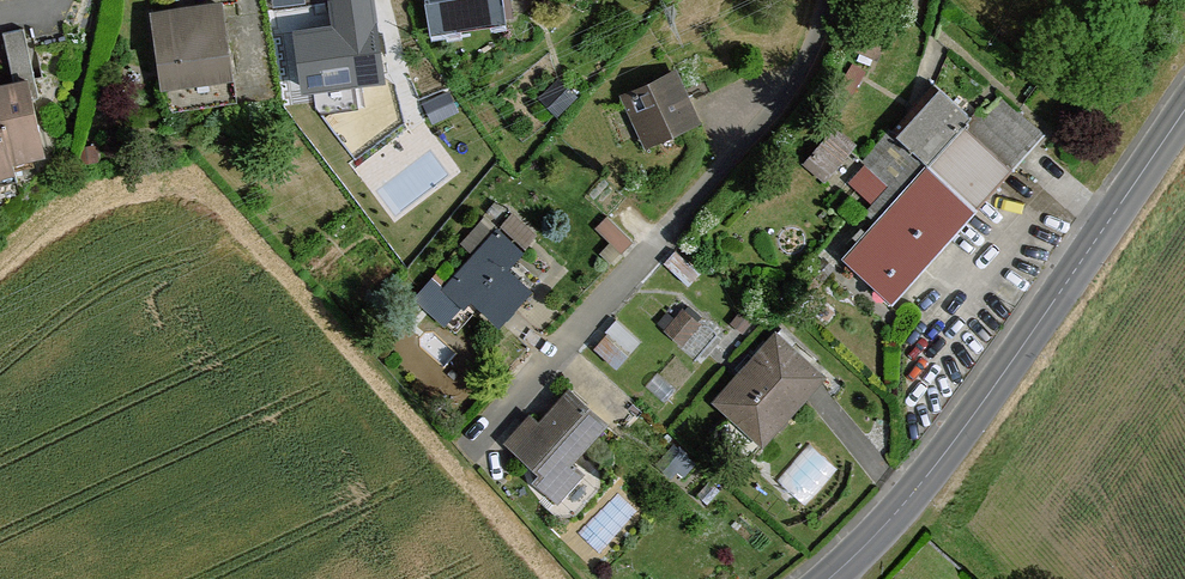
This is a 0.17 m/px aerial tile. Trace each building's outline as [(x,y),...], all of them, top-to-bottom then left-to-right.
[(382,82),(372,0),(357,0),(329,3),(333,30),(295,34),(302,92),(382,82)] [(502,0),(426,0),(431,35),(505,24),(502,0)] [(160,91),(230,82),(219,6),(149,16),(160,91)] [(8,167),(42,158),(25,87),(35,85),(24,30),(3,34),(12,81),(0,84),(0,136),(8,167)] [(666,70),(615,95),(641,147),(692,122),(666,70)] [(927,159),(975,202),(1008,166),(963,126),(970,115),(932,85),(888,125),(927,159)] [(831,176),(856,133),(832,119),(807,161),(831,176)] [(927,159),(888,125),(838,183),(877,217),(927,159)] [(8,167),(0,136),(0,178),(11,175),(8,167)] [(839,261),(883,302),(975,202),(927,159),(877,217),(839,261)] [(592,227),(617,252),(639,229),(614,205),(592,227)] [(482,220),(407,298),(442,330),(468,303),(493,326),(528,289),(505,266),(517,253),(482,220)] [(658,327),(675,345),(697,325),(680,307),(658,327)] [(625,354),(638,341),(614,318),(601,330),(625,354)] [(770,326),(708,398),(764,445),(826,373),(770,326)] [(546,480),(601,418),(553,377),(499,439),(546,480)]
